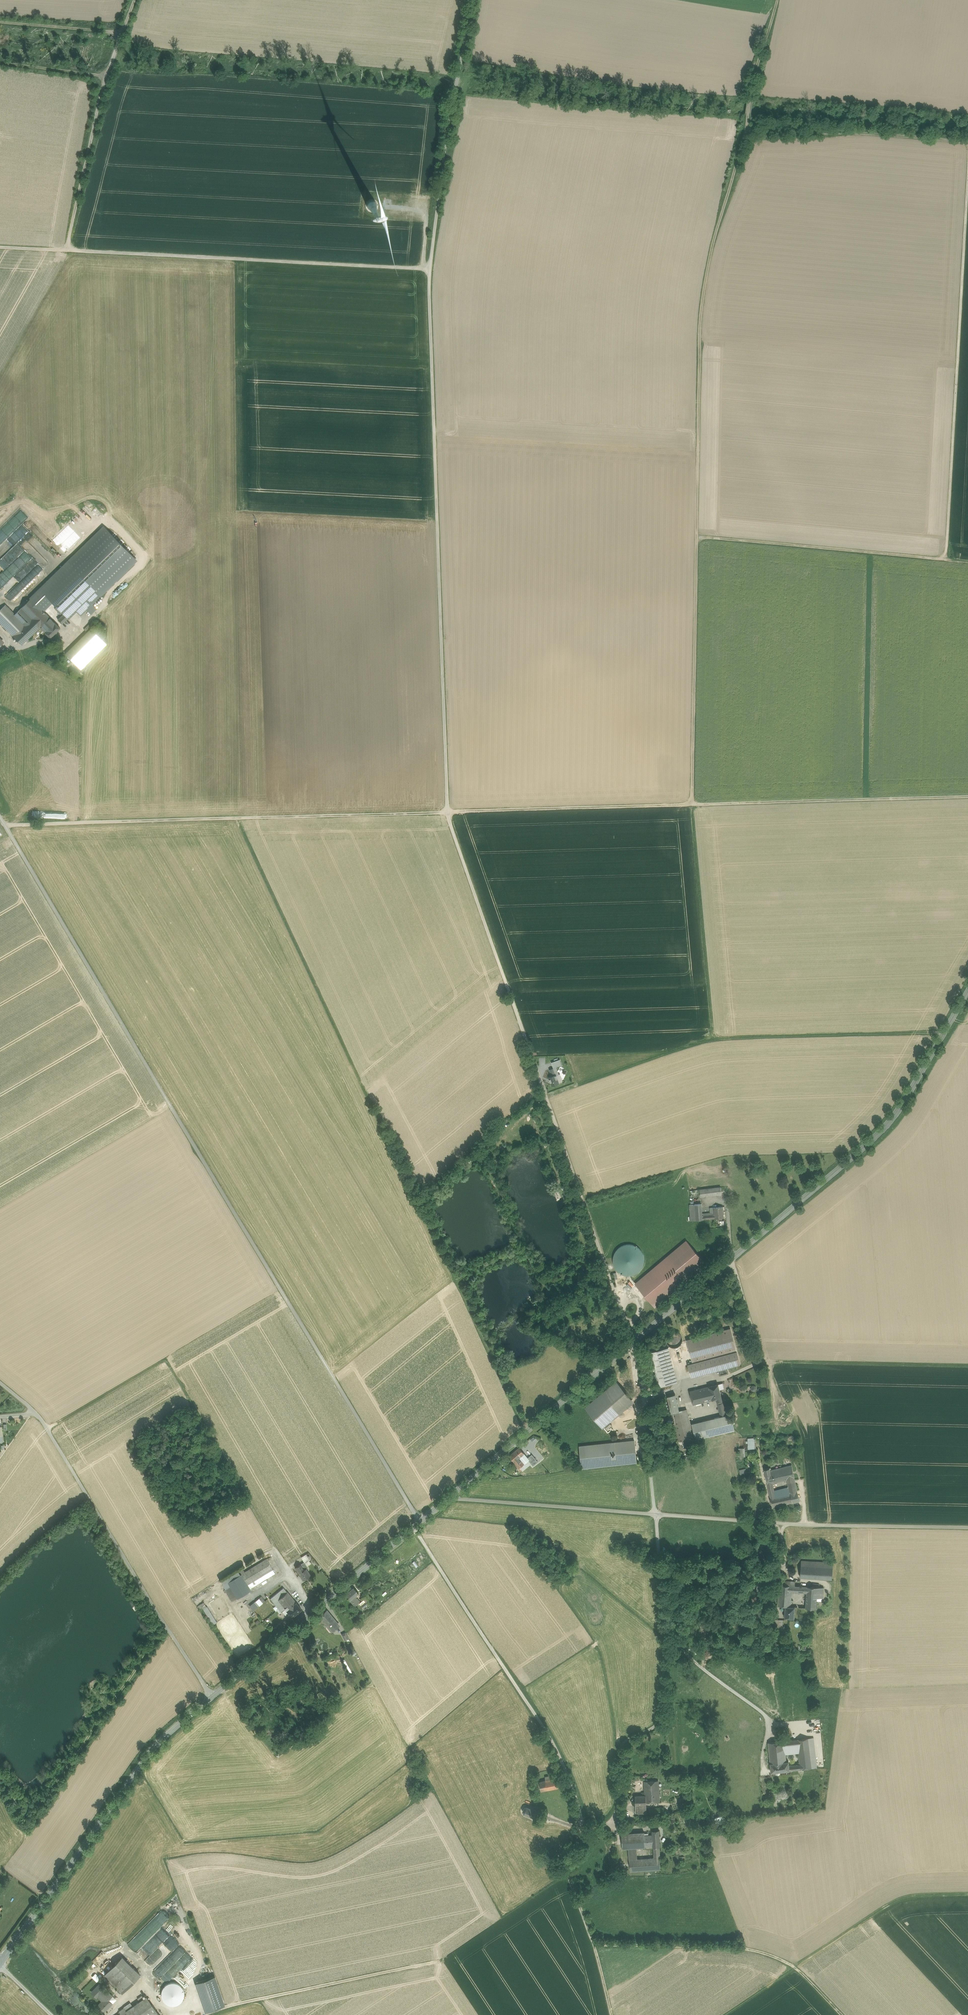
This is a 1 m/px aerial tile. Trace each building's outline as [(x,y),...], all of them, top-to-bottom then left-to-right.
[(47,564),(54,555),(28,533),(26,537),(26,533),(25,536),(27,540),(25,543),(30,545),(28,552),(17,543),(9,553),(5,553),(5,560),(3,562),(6,564),(7,563),(9,566),(4,570),(10,580),(30,558),(37,561),(37,566),(34,568),(37,572),(45,567),(38,562),(40,557),(43,562),(42,562),(42,564),(47,564)] [(48,582),(40,589),(51,601),(65,614),(68,618),(75,611),(48,582)] [(40,627),(50,618),(42,609),(51,601),(40,589),(21,608),(32,619),(40,627)] [(15,614),(6,605),(0,610),(0,623),(14,637),(25,625),(15,614)] [(32,619),(21,608),(15,614),(25,625),(32,619)] [(68,618),(65,614),(58,620),(62,624),(68,618)] [(45,633),(55,623),(50,618),(40,627),(45,633)] [(22,645),(40,627),(32,619),(25,625),(14,637),(22,645)] [(45,633),(50,638),(60,628),(55,623),(45,633)] [(91,629),(66,654),(81,669),(106,644),(95,632),(91,629)] [(552,1076),(549,1077),(552,1085),(555,1084),(559,1083),(556,1074),(555,1075),(552,1076)] [(713,1196),(712,1188),(700,1189),(701,1197),(713,1196)] [(721,1188),(712,1188),(713,1196),(722,1196),(721,1188)] [(703,1219),(703,1214),(703,1212),(702,1212),(702,1203),(690,1204),(691,1220),(703,1219)] [(723,1206),(713,1207),(714,1218),(724,1217),(723,1206)] [(703,1219),(714,1218),(713,1207),(710,1207),(711,1213),(703,1214),(703,1219)] [(655,1306),(706,1264),(686,1241),(636,1284),(646,1295),(649,1299),(655,1306)] [(629,1244),(625,1245),(620,1247),(617,1250),(614,1254),(613,1259),(613,1263),(615,1268),(618,1272),(622,1274),(626,1276),(631,1276),(636,1275),(640,1272),(643,1268),(645,1264),(645,1259),(644,1255),(642,1250),(638,1247),(634,1245),(629,1244)] [(693,1362),(736,1350),(730,1329),(687,1340),(693,1362)] [(678,1333),(676,1332),(674,1332),(672,1332),(670,1333),(669,1334),(668,1336),(667,1337),(666,1339),(666,1341),(667,1343),(667,1344),(669,1346),(670,1347),(672,1348),(674,1348),(676,1348),(677,1348),(679,1347),(680,1346),(682,1344),(682,1342),(682,1340),(682,1338),(682,1337),(681,1335),(679,1334),(678,1333)] [(663,1348),(672,1383),(677,1382),(668,1347),(663,1348)] [(672,1383),(663,1348),(651,1352),(657,1374),(658,1378),(660,1386),(672,1383)] [(736,1352),(688,1365),(691,1377),(719,1370),(727,1368),(740,1364),(736,1352)] [(616,1382),(585,1407),(600,1425),(631,1399),(616,1382)] [(718,1384),(709,1386),(712,1400),(716,1399),(717,1403),(722,1401),(718,1384)] [(712,1400),(709,1386),(690,1391),(693,1405),(712,1400)] [(672,1413),(679,1411),(675,1394),(667,1397),(672,1413)] [(634,1402),(631,1399),(600,1425),(603,1428),(634,1402)] [(679,1443),(694,1439),(687,1409),(679,1411),(672,1413),(679,1443)] [(731,1414),(692,1424),(696,1439),(734,1430),(731,1414)] [(694,1439),(679,1443),(681,1448),(696,1445),(694,1439)] [(634,1440),(580,1446),(582,1468),(636,1462),(634,1440)] [(524,1454),(519,1448),(509,1456),(519,1468),(524,1464),(519,1458),(524,1454)] [(529,1460),(524,1454),(519,1458),(524,1464),(529,1460)] [(776,1469),(778,1481),(787,1479),(794,1478),(792,1465),(776,1469)] [(771,1477),(770,1470),(771,1470),(771,1468),(764,1469),(767,1484),(773,1483),(771,1477)] [(771,1477),(773,1483),(778,1481),(776,1469),(771,1470),(770,1470),(771,1477)] [(797,1490),(796,1483),(788,1485),(789,1487),(790,1492),(797,1490)] [(797,1490),(790,1492),(775,1495),(770,1496),(772,1507),(799,1501),(797,1490)] [(266,1559),(241,1574),(247,1584),(272,1569),(266,1559)] [(801,1561),(800,1577),(832,1579),(833,1563),(801,1561)] [(299,1573),(304,1570),(300,1564),(296,1567),(299,1573)] [(275,1573),(272,1569),(247,1584),(249,1588),(275,1573)] [(299,1573),(304,1580),(310,1575),(306,1569),(304,1570),(299,1573)] [(241,1574),(228,1582),(231,1586),(237,1597),(238,1598),(250,1590),(249,1588),(247,1584),(241,1574)] [(769,1580),(759,1579),(759,1584),(763,1584),(762,1590),(767,1590),(769,1580)] [(778,1597),(791,1598),(792,1591),(792,1585),(780,1584),(778,1597)] [(795,1586),(792,1585),(792,1591),(807,1592),(805,1608),(816,1609),(816,1603),(818,1588),(795,1586)] [(234,1599),(237,1597),(231,1586),(225,1589),(227,1593),(229,1592),(234,1599)] [(286,1609),(295,1601),(288,1592),(287,1592),(283,1588),(271,1598),(281,1612),(286,1609)] [(354,1588),(345,1594),(351,1601),(355,1596),(359,1594),(354,1588)] [(367,1594),(360,1599),(364,1604),(360,1606),(362,1608),(372,1600),(367,1594)] [(260,1595),(249,1606),(253,1611),(264,1600),(260,1595)] [(361,1603),(355,1596),(351,1601),(355,1606),(356,1605),(358,1606),(361,1603)] [(778,1606),(785,1606),(791,1607),(791,1598),(778,1597),(778,1606)] [(286,1609),(292,1617),(301,1609),(295,1601),(286,1609)] [(791,1607),(785,1606),(784,1617),(794,1618),(795,1607),(791,1607)] [(208,1607),(205,1609),(213,1623),(216,1621),(208,1607)] [(326,1610),(319,1616),(326,1625),(333,1619),(326,1610)] [(331,1630),(338,1624),(333,1619),(326,1625),(331,1630)] [(783,1620),(775,1619),(775,1625),(775,1626),(775,1632),(784,1633),(784,1626),(782,1626),(783,1620)] [(809,1738),(797,1739),(798,1752),(800,1764),(801,1769),(812,1768),(809,1738)] [(813,1738),(809,1738),(812,1768),(817,1767),(813,1738)] [(769,1742),(770,1763),(783,1761),(782,1753),(798,1752),(797,1739),(769,1742)] [(783,1761),(770,1763),(771,1772),(790,1770),(789,1765),(784,1765),(783,1761)] [(539,1782),(542,1791),(558,1788),(557,1784),(556,1779),(554,1779),(546,1780),(539,1782)] [(658,1781),(645,1781),(646,1795),(646,1800),(658,1800),(658,1781)] [(646,1800),(646,1795),(635,1796),(635,1803),(646,1803),(646,1800)] [(646,1808),(646,1803),(635,1803),(635,1812),(647,1813),(646,1808)] [(524,1814),(535,1818),(538,1811),(527,1807),(526,1807),(524,1808),(523,1810),(523,1811),(523,1813),(524,1814)] [(628,1848),(635,1847),(645,1846),(644,1835),(644,1832),(622,1833),(623,1848),(628,1848)] [(654,1846),(653,1835),(644,1835),(645,1846),(654,1846)] [(661,1868),(660,1846),(654,1846),(654,1858),(636,1860),(629,1860),(631,1870),(661,1868)] [(137,1933),(145,1941),(166,1920),(158,1912),(137,1933)] [(158,1932),(138,1954),(159,1974),(180,1953),(158,1932)] [(141,1975),(122,1956),(105,1973),(120,1988),(119,1989),(123,1992),(141,1975)] [(214,1976),(196,1982),(205,2010),(224,2004),(214,1976)] [(169,1980),(167,1981),(165,1982),(164,1983),(163,1985),(163,1987),(163,1989),(163,1991),(164,1993),(165,1994),(167,1995),(169,1996),(171,1996),(173,1996),(175,1995),(176,1994),(178,1992),(178,1990),(179,1988),(178,1986),(178,1984),(177,1983),(175,1981),(173,1980),(171,1980),(169,1980)] [(98,1995),(105,1988),(100,1984),(92,1992),(97,1997),(99,1996),(98,1995)] [(107,1997),(109,1999),(113,1996),(105,1988),(98,1995),(99,1996),(103,2000),(107,1997)] [(126,2010),(129,2014),(160,2014),(146,1996),(132,2006),(126,2010)] [(103,2000),(97,2007),(103,2013),(113,2003),(109,1999),(107,1997),(103,2000)]
